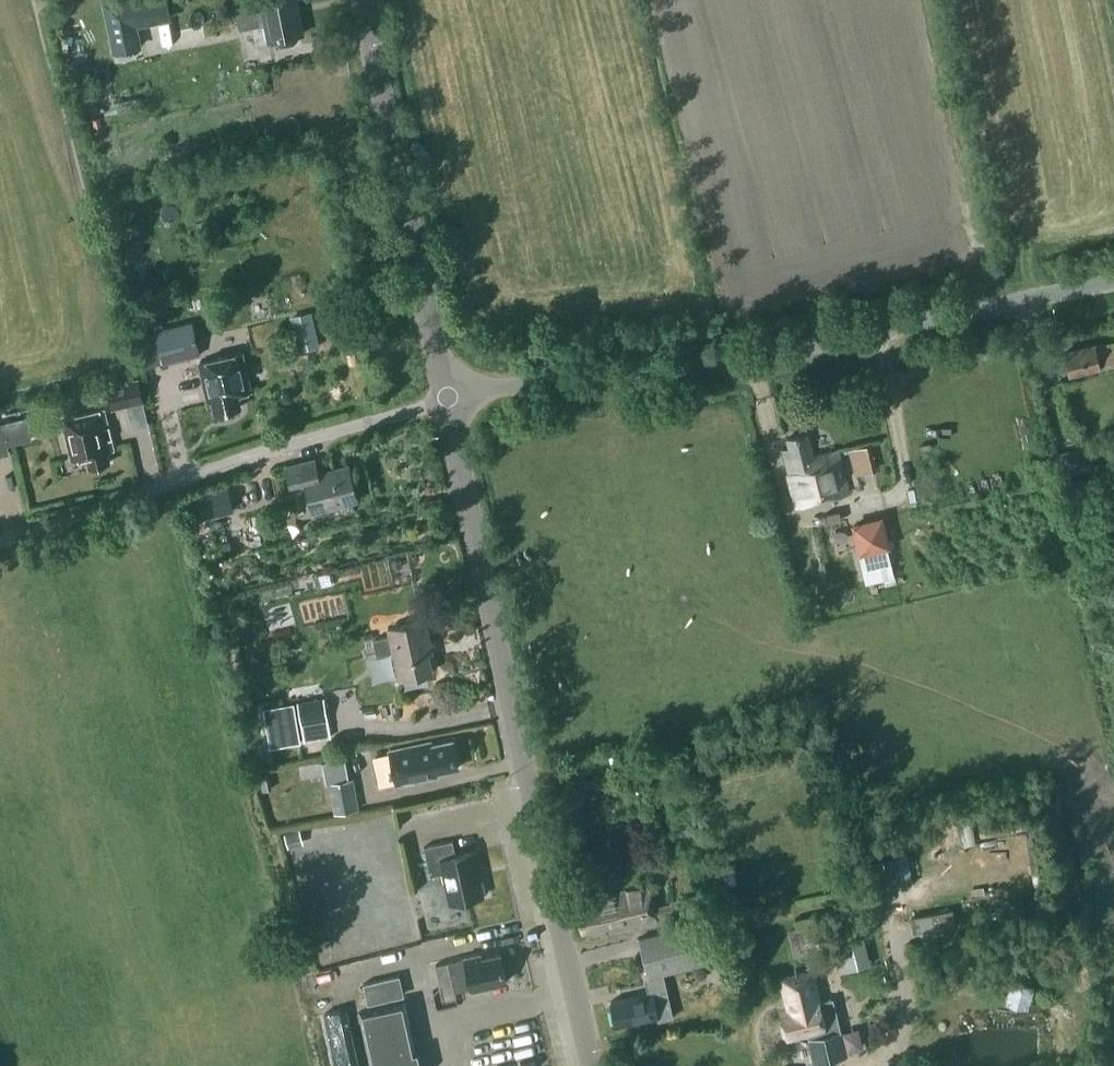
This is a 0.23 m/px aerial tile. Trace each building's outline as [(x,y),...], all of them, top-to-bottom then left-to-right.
[(104,0),(114,50),(140,44),(136,25),(155,21),(151,0),(106,0),(104,0)] [(296,0),(261,0),(261,1),(236,6),(240,28),(266,23),(269,39),(303,32),(296,0)] [(290,285),(293,305),(311,302),(307,282),(290,285)] [(352,317),(350,304),(331,307),(334,321),(352,317)] [(164,363),(200,353),(191,321),(155,331),(155,332),(138,337),(146,367),(164,362),(164,363)] [(265,338),(262,324),(245,328),(248,342),(265,338)] [(299,349),(319,344),(317,334),(296,338),(299,349)] [(1097,346),(1066,353),(1071,374),(1101,367),(1101,365),(1113,362),(1113,344),(1097,348),(1097,346)] [(242,351),(199,361),(208,399),(212,398),(215,411),(240,405),(237,392),(249,390),(250,395),(251,395),(242,351)] [(137,378),(107,385),(112,407),(142,399),(137,378)] [(86,455),(89,466),(110,461),(107,450),(114,448),(105,409),(62,419),(71,458),(86,455)] [(0,422),(0,454),(9,452),(7,444),(32,438),(27,416),(0,422)] [(791,448),(783,449),(796,503),(848,491),(839,450),(814,456),(808,432),(788,437),(791,448)] [(853,445),(855,470),(876,469),(874,443),(853,445)] [(286,466),(292,489),(308,485),(317,519),(354,509),(351,497),(356,496),(348,465),(318,474),(314,458),(286,466)] [(197,492),(203,517),(234,510),(228,485),(197,492)] [(852,522),(859,554),(891,547),(884,515),(852,522)] [(425,620),(388,628),(390,636),(374,639),(377,654),(392,651),(398,678),(432,671),(426,645),(430,644),(425,620)] [(323,697),(298,702),(302,724),(327,719),(324,699),(323,697)] [(294,702),(279,705),(286,743),(301,741),(300,733),(294,702)] [(389,751),(397,785),(438,775),(437,772),(458,767),(452,740),(431,745),(430,741),(389,751)] [(674,769),(665,771),(667,782),(676,780),(674,769)] [(273,787),(269,771),(259,773),(263,790),(273,787)] [(357,810),(351,780),(329,784),(335,814),(357,810)] [(305,843),(300,827),(284,832),(288,847),(305,843)] [(457,855),(453,840),(425,846),(432,874),(444,872),(451,901),(484,894),(480,877),(484,876),(478,850),(457,855)] [(900,880),(895,858),(873,862),(877,885),(900,880)] [(593,935),(657,921),(656,916),(674,911),(676,923),(709,916),(705,899),(703,891),(670,899),(670,901),(654,906),(650,887),(593,898),(595,907),(580,910),(584,932),(592,930),(593,935)] [(726,959),(716,918),(699,923),(639,938),(652,992),(612,1001),(618,1025),(656,1015),(658,1021),(674,1018),(663,973),(709,962),(704,944),(712,942),(717,961),(726,959)] [(847,966),(869,961),(864,938),(841,944),(847,966)] [(465,957),(465,959),(447,964),(450,974),(454,992),(472,988),(472,989),(508,981),(501,954),(482,958),(481,953),(465,957)] [(447,964),(436,966),(439,976),(450,974),(447,964)] [(811,970),(783,977),(787,996),(794,994),(797,1006),(782,1010),(788,1036),(809,1031),(817,1061),(845,1054),(832,999),(819,1002),(811,970)] [(364,984),(368,1003),(402,995),(398,976),(364,984)] [(1015,977),(1009,999),(1031,1005),(1037,983),(1015,977)] [(403,1003),(363,1012),(376,1065),(422,1065),(418,1051),(414,1052),(403,1003)] [(347,1007),(323,1012),(335,1065),(360,1065),(347,1007)]
